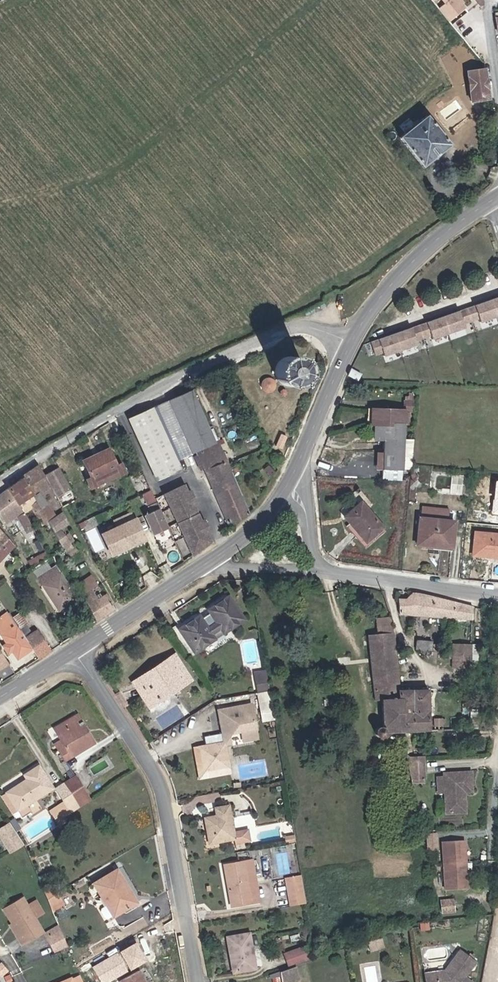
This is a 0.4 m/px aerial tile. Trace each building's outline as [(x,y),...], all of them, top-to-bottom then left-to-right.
[(463,0),(432,0),(449,20),(468,5),(463,0)] [(483,99),(479,71),(461,74),(462,83),(465,102),(483,99)] [(428,165),(455,145),(433,115),(432,114),(405,135),(428,165)] [(477,305),(484,323),(497,318),(497,297),(477,305)] [(461,311),(429,322),(435,340),(467,329),(461,311)] [(413,327),(381,337),(387,356),(419,346),(413,327)] [(261,385),(264,389),(267,391),(269,392),(273,392),(277,392),(281,390),(284,388),(286,385),(288,381),(288,376),(287,372),(285,369),(282,367),(279,364),(275,363),(272,363),(268,364),(265,366),(262,368),(260,372),(259,377),(259,381),(261,385)] [(339,373),(335,380),(346,384),(349,376),(339,373)] [(254,398),(256,397),(257,395),(258,392),(257,389),(256,387),(253,386),(250,385),(247,387),(245,390),(245,393),(245,396),(248,398),(251,399),(254,398)] [(175,459),(179,457),(190,452),(199,448),(195,441),(176,396),(156,404),(154,405),(151,406),(175,459)] [(393,403),(393,418),(397,418),(401,418),(401,404),(393,403)] [(133,477),(158,464),(159,466),(175,459),(151,406),(132,416),(154,457),(130,470),(122,474),(126,481),(133,477)] [(108,429),(130,470),(154,457),(132,416),(108,429)] [(372,447),(371,469),(392,471),(392,432),(393,418),(360,418),(360,432),(364,432),(364,447),(372,447)] [(190,452),(179,457),(180,460),(203,451),(198,440),(195,441),(199,448),(190,452)] [(187,474),(211,528),(232,519),(203,451),(180,460),(177,462),(183,476),(187,474)] [(72,490),(77,497),(110,479),(106,471),(101,474),(93,458),(83,463),(79,455),(74,459),(77,467),(69,471),(77,487),(72,490)] [(263,460),(256,463),(260,470),(267,467),(263,460)] [(158,464),(133,477),(140,489),(163,476),(158,467),(159,466),(158,464)] [(392,471),(371,469),(371,476),(392,477),(392,471)] [(29,488),(28,487),(25,481),(22,476),(14,481),(14,482),(7,487),(8,490),(0,495),(0,513),(9,508),(16,504),(13,498),(29,488)] [(42,509),(58,501),(44,477),(28,487),(29,488),(35,497),(42,509)] [(18,509),(35,497),(29,488),(13,498),(16,504),(18,509)] [(167,492),(147,502),(177,563),(195,549),(191,541),(185,528),(177,512),(171,499),(167,492)] [(174,497),(171,499),(177,512),(180,511),(174,497)] [(58,501),(42,509),(47,517),(62,508),(58,501)] [(29,529),(18,509),(13,511),(11,511),(23,535),(29,532),(29,529)] [(72,542),(64,527),(71,524),(65,511),(50,519),(64,546),(72,542)] [(406,548),(424,550),(424,546),(440,547),(442,523),(435,523),(436,512),(410,511),(409,521),(408,521),(406,548)] [(0,513),(0,532),(1,532),(9,546),(16,542),(15,541),(3,518),(1,515),(0,513)] [(371,539),(346,516),(336,527),(347,538),(344,541),(358,554),(371,539)] [(29,532),(46,563),(52,559),(50,556),(53,554),(50,547),(46,549),(42,541),(52,535),(45,523),(29,532)] [(188,526),(185,528),(191,541),(195,539),(188,526)] [(333,530),(344,541),(347,538),(336,527),(333,530)] [(119,530),(87,546),(97,565),(112,558),(110,555),(127,546),(119,530)] [(467,534),(465,552),(473,552),(473,558),(488,559),(488,554),(497,555),(497,537),(467,534)] [(127,546),(110,555),(112,558),(129,549),(127,546)] [(31,568),(27,563),(12,572),(15,576),(16,577),(27,570),(31,568)] [(47,616),(51,622),(65,613),(61,606),(62,605),(42,574),(26,586),(45,617),(47,616)] [(92,574),(84,580),(91,589),(99,583),(92,574)] [(85,593),(68,603),(84,629),(103,616),(95,603),(86,609),(82,603),(88,600),(85,593)] [(467,610),(404,593),(402,599),(396,598),(398,610),(419,615),(441,621),(466,627),(467,610)] [(169,635),(184,658),(238,625),(223,602),(203,613),(211,625),(202,631),(193,619),(169,635)] [(0,629),(8,639),(13,636),(14,635),(7,624),(0,629)] [(379,730),(399,728),(399,727),(398,725),(398,723),(395,699),(393,697),(393,696),(392,693),(392,688),(384,626),(372,627),(373,633),(363,635),(369,698),(373,698),(376,721),(372,721),(369,724),(368,728),(369,730),(371,731),(373,732),(374,732),(377,731),(379,730)] [(21,658),(8,639),(0,629),(0,628),(0,659),(1,660),(7,668),(21,658)] [(21,658),(28,667),(31,665),(40,659),(26,640),(19,645),(13,636),(8,639),(21,658)] [(465,651),(465,639),(465,637),(452,637),(453,667),(465,667),(465,653),(465,651)] [(139,682),(149,700),(181,679),(168,658),(153,668),(153,672),(139,682)] [(253,693),(263,692),(261,679),(251,681),(253,693)] [(399,727),(399,728),(420,727),(423,726),(424,726),(420,687),(392,688),(392,693),(393,696),(393,697),(395,699),(398,723),(398,725),(399,727)] [(263,692),(215,700),(216,711),(249,706),(252,724),(258,723),(268,722),(266,705),(263,692)] [(219,735),(194,738),(195,746),(199,770),(224,766),(221,745),(227,744),(226,734),(252,731),(252,724),(249,706),(216,711),(219,735)] [(66,742),(57,749),(67,763),(76,757),(75,754),(95,740),(90,731),(87,732),(80,721),(81,718),(76,711),(55,725),(62,736),(66,742)] [(268,722),(258,723),(259,731),(269,729),(268,722)] [(252,731),(226,734),(227,744),(254,741),(252,731)] [(53,743),(57,749),(66,742),(62,736),(53,743)] [(199,770),(195,746),(190,746),(195,778),(225,774),(224,766),(199,770)] [(420,759),(403,759),(407,776),(419,777),(420,759)] [(38,766),(24,775),(28,780),(1,799),(15,818),(19,816),(22,818),(30,813),(26,805),(51,787),(38,766)] [(467,793),(467,772),(445,774),(443,777),(435,778),(436,794),(441,794),(443,815),(461,814),(461,800),(458,800),(458,795),(461,795),(461,793),(467,793)] [(80,804),(90,797),(75,776),(67,781),(65,782),(80,804)] [(69,812),(80,804),(65,782),(54,789),(63,804),(69,812)] [(229,803),(215,805),(217,814),(204,817),(208,839),(234,835),(234,839),(248,836),(247,826),(255,825),(253,810),(231,813),(229,803)] [(53,811),(58,819),(64,815),(69,812),(63,804),(53,811)] [(24,841),(9,820),(0,826),(0,834),(11,849),(24,841)] [(432,834),(425,834),(424,855),(432,855),(432,834)] [(440,866),(441,873),(461,872),(461,865),(461,844),(440,843),(440,866)] [(250,857),(242,858),(249,897),(257,895),(250,857)] [(223,861),(230,900),(249,897),(242,858),(223,861)] [(128,886),(116,865),(111,868),(123,888),(128,886)] [(99,905),(104,913),(134,896),(128,886),(123,888),(111,868),(93,879),(105,899),(100,901),(99,905)] [(462,890),(461,872),(441,873),(441,890),(462,890)] [(283,881),(288,903),(302,902),(297,878),(283,881)] [(42,886),(43,889),(53,882),(51,879),(42,885),(42,886)] [(43,889),(46,896),(52,892),(57,889),(53,882),(43,889)] [(52,892),(46,896),(49,903),(61,896),(57,889),(52,892)] [(22,897),(18,892),(0,902),(0,905),(17,935),(37,924),(29,910),(22,897)] [(30,893),(22,897),(29,910),(37,904),(30,893)] [(455,898),(442,898),(442,914),(455,914),(455,898)] [(57,923),(56,919),(40,925),(42,929),(57,923)] [(65,942),(57,923),(42,929),(50,948),(65,942)] [(227,969),(249,966),(243,930),(221,933),(227,969)] [(377,937),(365,940),(367,948),(379,944),(377,937)] [(307,956),(305,949),(284,955),(286,962),(307,956)] [(424,981),(469,981),(461,976),(472,962),(457,950),(442,970),(423,972),(424,981)] [(292,962),(277,967),(279,979),(296,974),(292,962)] [(146,978),(142,980),(133,965),(116,975),(119,981),(148,981),(146,978)] [(71,981),(82,981),(79,975),(78,971),(68,975),(71,981)]
